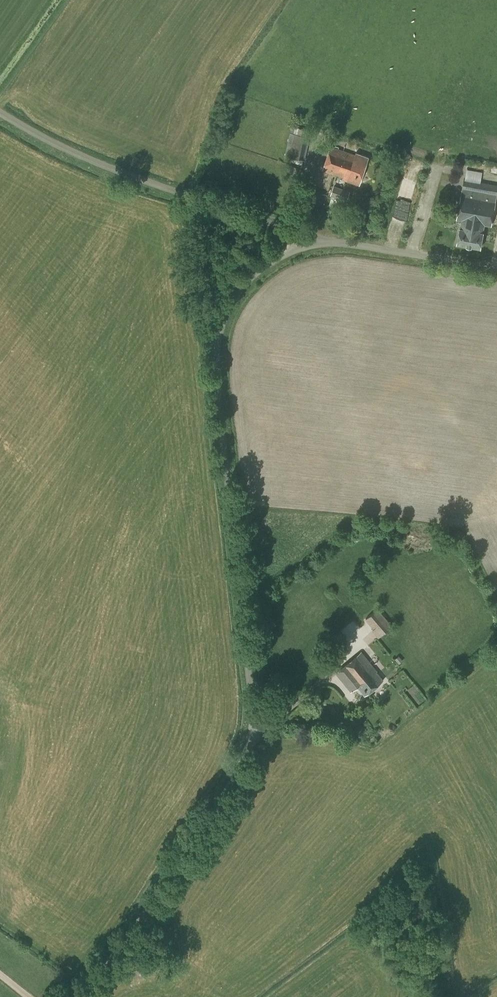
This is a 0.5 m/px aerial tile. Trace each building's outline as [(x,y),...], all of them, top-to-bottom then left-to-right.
[(309,136),(298,134),(300,128),(291,126),(290,132),(285,155),(305,160),(309,136)] [(343,179),(347,180),(359,185),(369,157),(356,152),(355,154),(331,146),(323,170),(338,175),(343,177),(343,179)] [(482,172),(466,169),(464,179),(456,220),(461,221),(456,243),(480,248),(485,225),(491,226),(496,194),(496,185),(480,181),(482,172)] [(392,221),(404,224),(413,187),(401,184),(392,221)] [(341,199),(344,189),(334,185),(330,195),(341,199)] [(375,612),(363,622),(371,632),(383,622),(375,612)] [(322,672),(340,657),(330,647),(314,661),(322,672)] [(364,695),(383,680),(376,671),(377,670),(361,652),(336,672),(352,691),(357,686),(364,695)]
